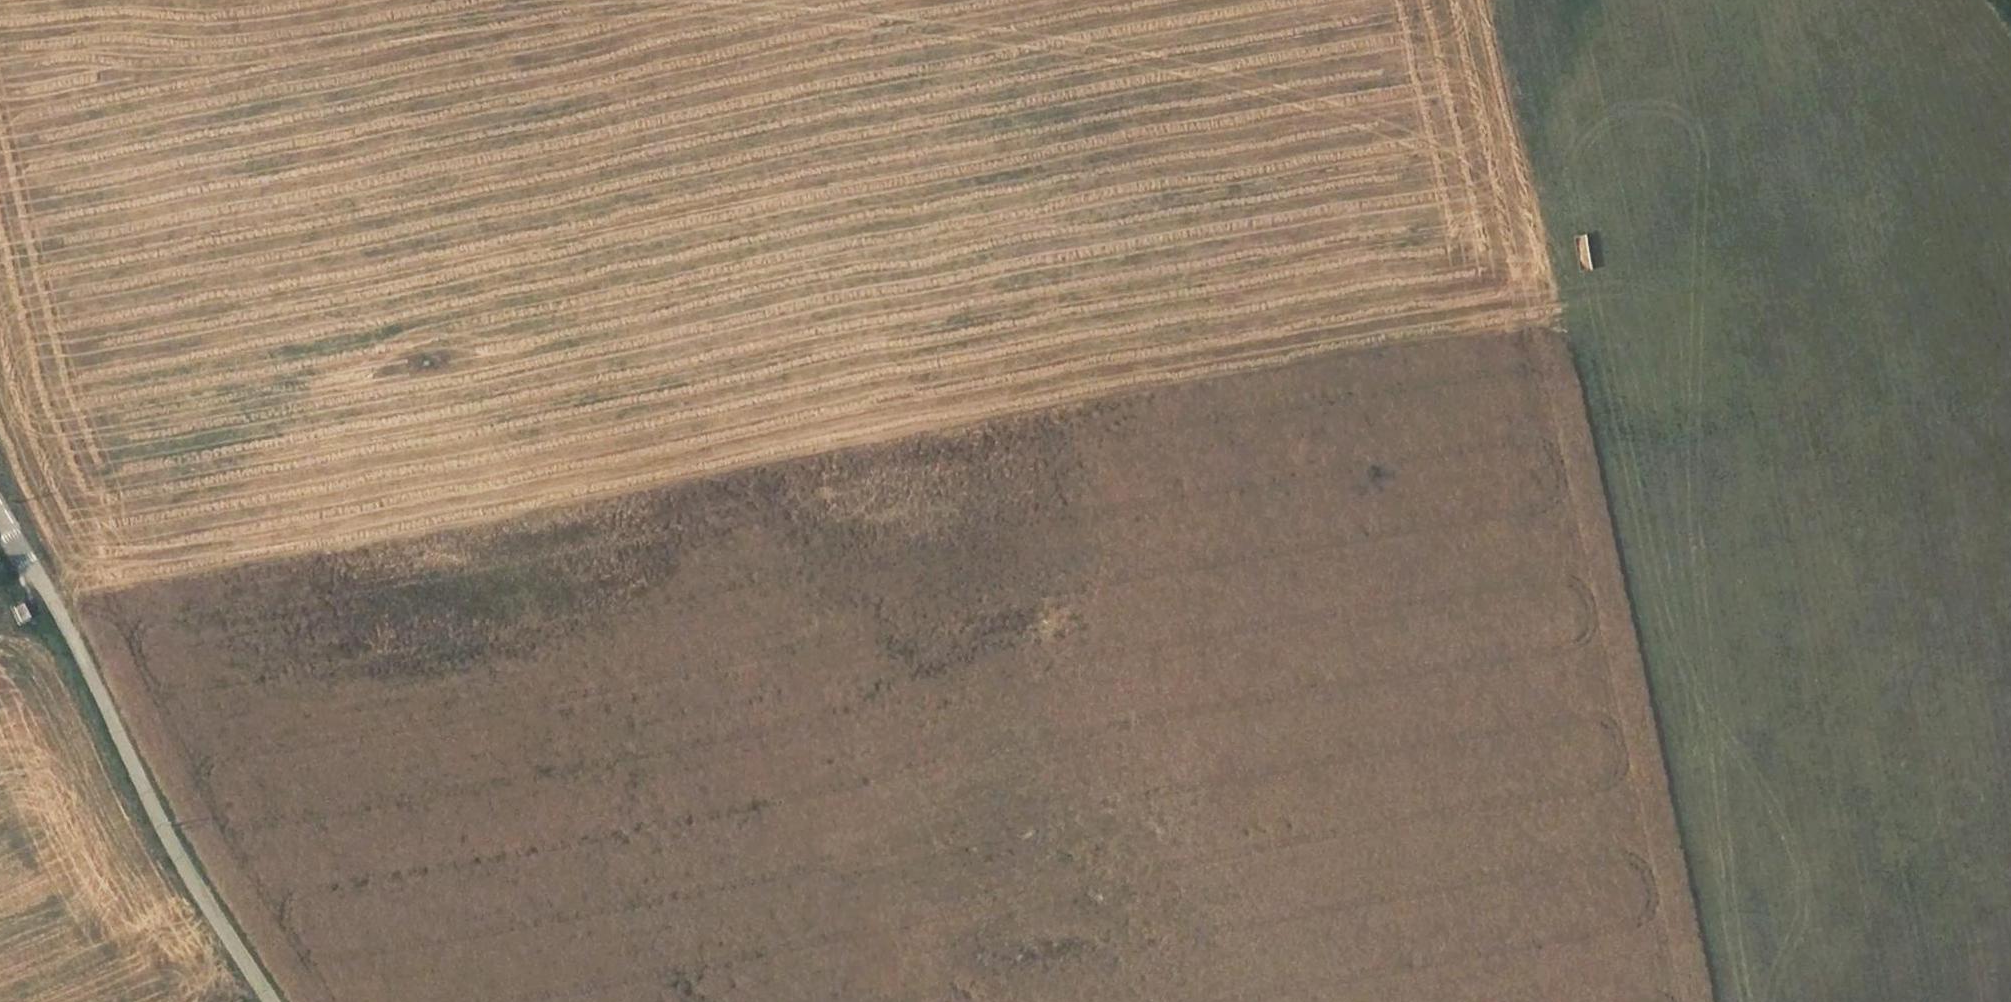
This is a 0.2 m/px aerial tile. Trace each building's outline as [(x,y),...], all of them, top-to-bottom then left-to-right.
[(29,617),(22,603),(13,608),(20,621),(29,617)]
